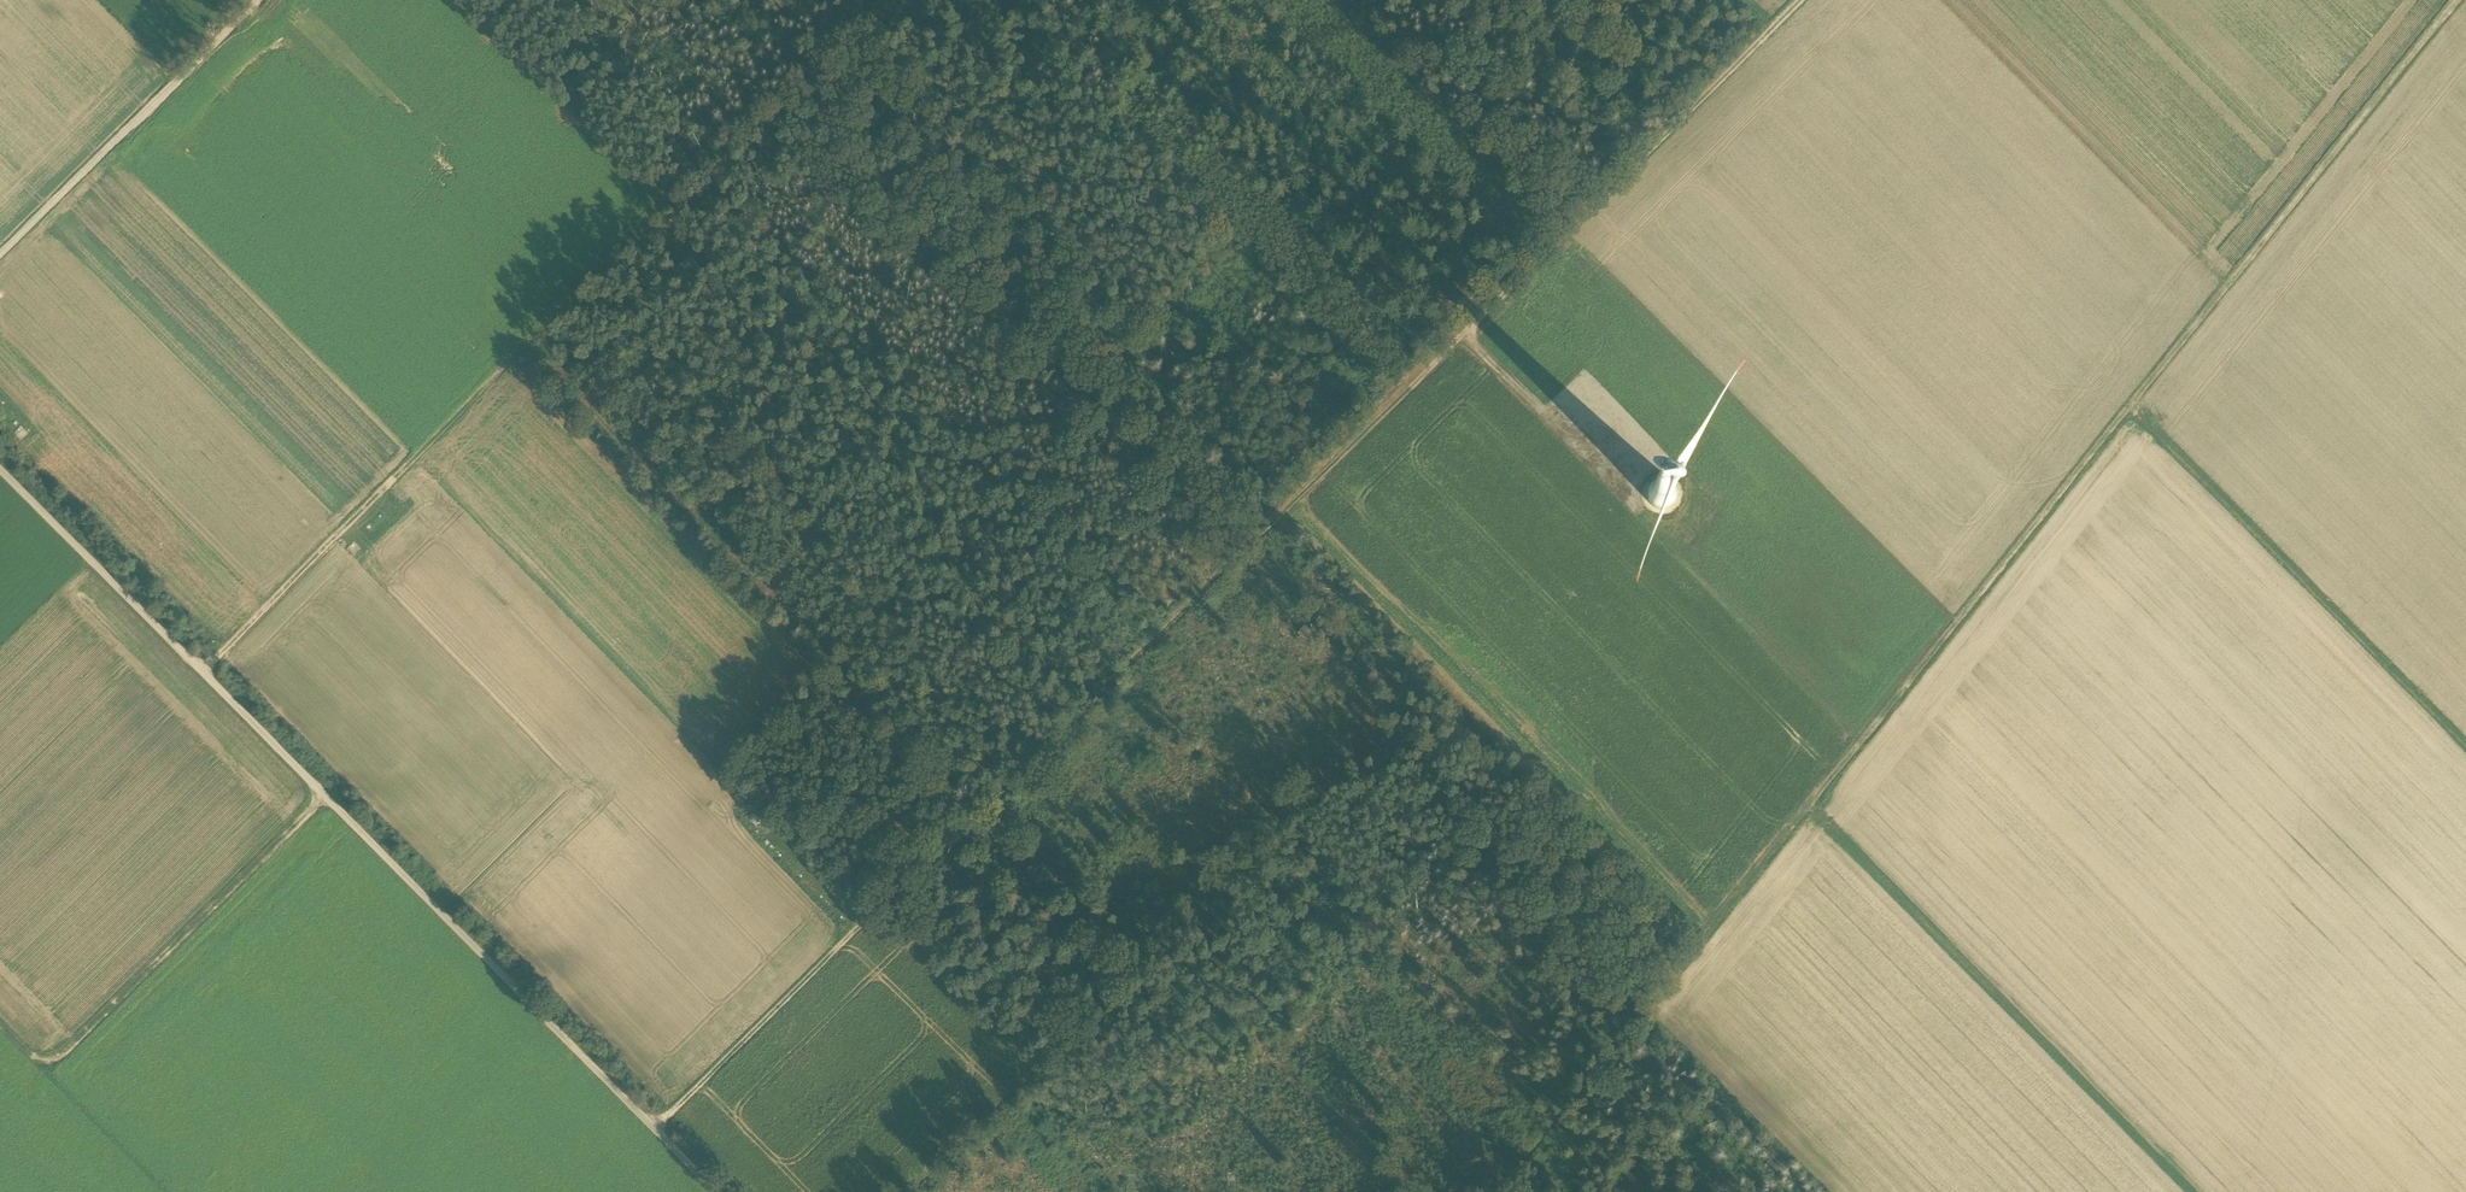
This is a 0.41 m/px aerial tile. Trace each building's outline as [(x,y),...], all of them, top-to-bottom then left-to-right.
[(70,171),(57,184),(62,189),(75,177),(70,171)] [(1566,328),(1571,324),(1561,312),(1556,316),(1566,328)] [(1607,330),(1594,340),(1600,347),(1612,337),(1607,330)] [(1611,370),(1600,380),(1610,391),(1621,380),(1611,370)]
